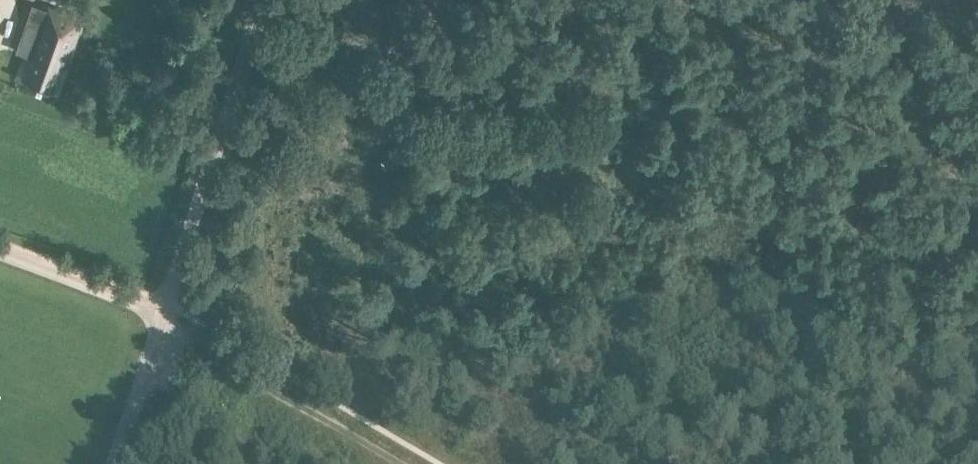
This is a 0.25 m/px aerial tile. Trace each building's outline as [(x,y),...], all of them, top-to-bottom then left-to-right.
[(27,19),(20,39),(35,45),(32,54),(23,79),(53,90),(65,56),(68,57),(82,17),(49,6),(48,6),(42,25),(27,19)]
